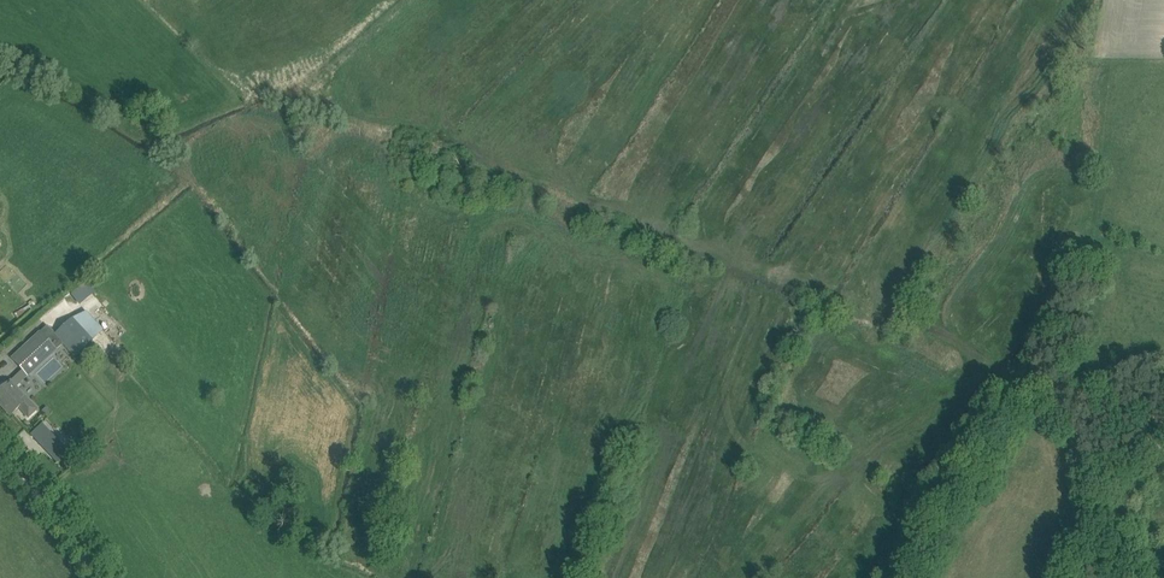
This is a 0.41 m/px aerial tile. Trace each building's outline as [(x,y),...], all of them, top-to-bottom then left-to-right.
[(32,311),(29,306),(16,313),(20,318),(32,311)] [(47,326),(12,359),(22,370),(27,376),(28,377),(57,350),(57,349),(62,344),(74,357),(93,339),(72,317),(55,333),(48,325),(47,326)] [(0,390),(0,401),(4,405),(2,406),(10,415),(19,407),(28,416),(36,409),(27,399),(17,388),(16,387),(11,382),(10,381),(2,388),(0,390)] [(42,425),(32,435),(53,457),(64,448),(42,425)]
